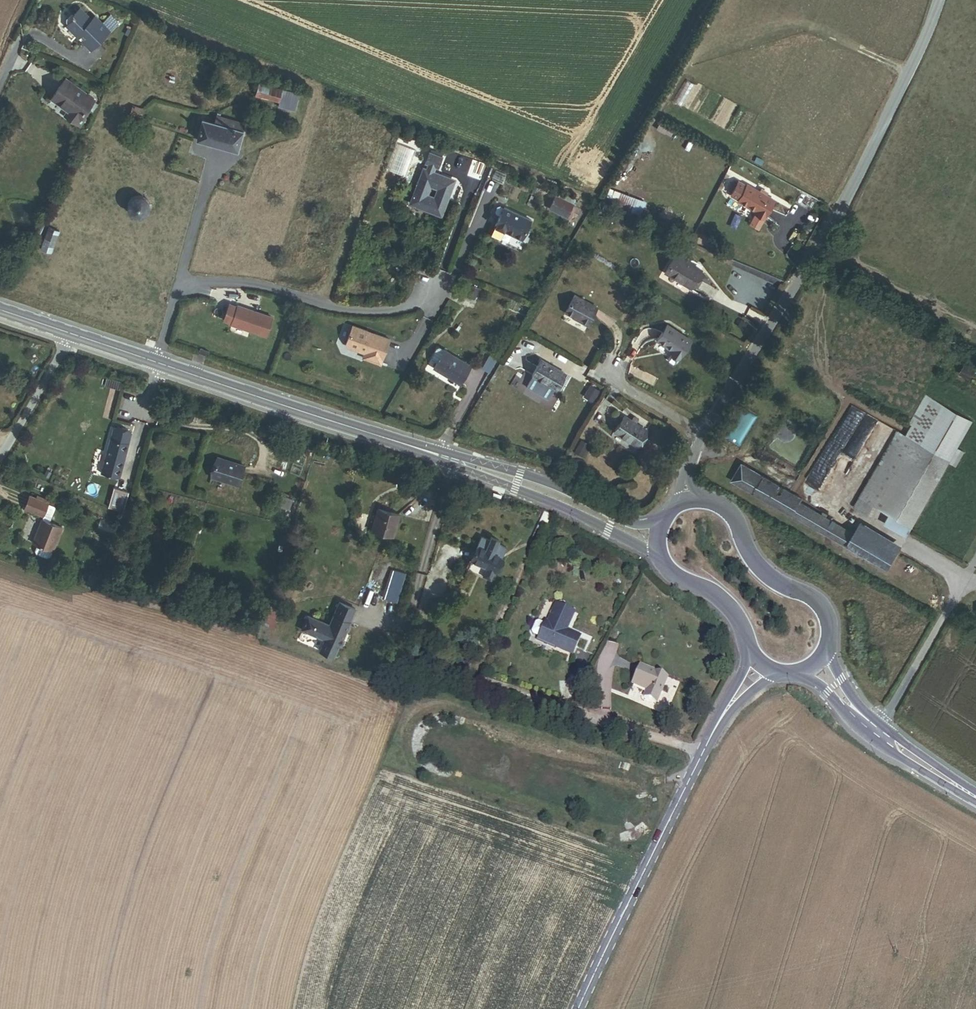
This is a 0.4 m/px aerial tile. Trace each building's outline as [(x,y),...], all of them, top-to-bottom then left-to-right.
[(71,44),(96,69),(121,43),(114,35),(106,43),(98,35),(95,38),(87,30),(77,40),(76,39),(71,44)] [(300,125),(305,110),(264,97),(260,108),(284,116),(283,120),(300,125)] [(92,114),(69,98),(55,117),(72,129),(69,133),(84,144),(89,138),(88,137),(93,129),(91,128),(98,118),(96,116),(93,113),(92,114)] [(149,132),(151,127),(141,123),(139,129),(149,132)] [(233,163),(243,164),(252,138),(224,128),(220,136),(210,132),(204,152),(233,163)] [(413,190),(424,162),(406,155),(395,182),(413,190)] [(754,155),(752,160),(759,164),(762,159),(754,155)] [(443,183),(448,171),(434,166),(430,178),(432,179),(431,183),(430,182),(417,216),(429,221),(430,217),(436,219),(435,223),(446,227),(458,195),(446,191),(446,192),(440,190),(441,189),(438,188),(440,182),(443,183)] [(467,180),(470,173),(459,169),(456,176),(467,180)] [(775,197),(748,183),(739,199),(757,209),(756,211),(765,216),(775,197)] [(646,200),(615,189),(610,203),(641,214),(646,200)] [(149,227),(153,220),(152,212),(147,206),(138,203),(130,206),(126,210),(125,218),(128,225),(135,231),(143,230),(149,227)] [(576,213),(566,208),(561,221),(571,225),(576,213)] [(575,227),(580,214),(576,213),(571,225),(575,227)] [(539,229),(511,218),(503,238),(532,249),(539,229)] [(44,268),(49,269),(61,239),(59,238),(51,235),(38,265),(44,268)] [(673,276),(699,291),(710,274),(684,258),(673,276)] [(484,304),(477,301),(473,311),(480,314),(482,310),(484,304)] [(595,330),(604,314),(582,301),(573,316),(595,330)] [(271,348),(278,330),(243,318),(243,319),(235,316),(229,333),(237,335),(237,336),(271,348)] [(686,367),(699,346),(674,330),(664,345),(682,356),(678,362),(678,365),(683,369),(686,367)] [(386,377),(395,352),(358,338),(351,356),(353,359),(370,365),(368,370),(386,377)] [(465,392),(475,375),(448,360),(448,361),(443,359),(441,360),(436,368),(437,371),(441,373),(438,378),(465,392)] [(559,391),(569,375),(546,361),(530,387),(553,401),(559,391)] [(972,368),(968,375),(975,379),(975,370),(972,368)] [(561,392),(571,377),(569,375),(559,391),(561,392)] [(594,405),(600,395),(595,392),(589,402),(594,405)] [(975,441),(975,423),(950,408),(927,447),(961,466),(975,441)] [(184,425),(173,420),(171,427),(182,431),(184,425)] [(621,437),(645,451),(655,435),(630,421),(621,437)] [(927,447),(908,436),(890,470),(865,514),(879,522),(886,511),(901,519),(922,532),(924,533),(961,466),(927,447)] [(104,487),(121,491),(133,444),(115,440),(104,487)] [(583,457),(589,447),(583,443),(576,453),(583,457)] [(847,515),(860,522),(865,514),(890,470),(877,462),(847,515)] [(225,483),(253,492),(259,473),(232,464),(225,483)] [(853,549),(856,545),(861,536),(808,505),(810,501),(751,466),(741,484),(853,549)] [(41,512),(31,508),(26,521),(44,529),(45,529),(50,515),(41,512)] [(293,512),(284,509),(280,519),(290,523),(293,512)] [(311,516),(303,514),(299,527),(307,529),(311,516)] [(55,537),(61,520),(50,515),(45,529),(44,529),(34,556),(39,557),(37,563),(38,566),(49,571),(52,569),(54,564),(55,564),(64,540),(55,537)] [(368,537),(391,544),(397,522),(374,515),(368,537)] [(922,532),(901,519),(895,530),(917,542),(922,532)] [(536,554),(550,524),(543,522),(530,551),(536,554)] [(905,553),(907,549),(867,526),(861,536),(856,545),(896,568),(905,553)] [(213,533),(205,531),(203,539),(210,542),(213,533)] [(501,564),(476,553),(469,569),(486,576),(483,585),(491,588),(501,564)] [(101,600),(104,591),(91,587),(88,595),(101,600)] [(338,657),(354,620),(338,613),(328,636),(306,626),(300,640),(323,650),(318,662),(332,668),(337,656),(338,657)] [(537,648),(576,664),(583,647),(560,638),(564,629),(571,631),(575,620),(557,613),(548,633),(544,631),(544,633),(539,630),(535,632),(531,642),(533,644),(537,647),(537,648)] [(645,704),(657,708),(668,682),(639,670),(631,690),(648,697),(645,704)]
